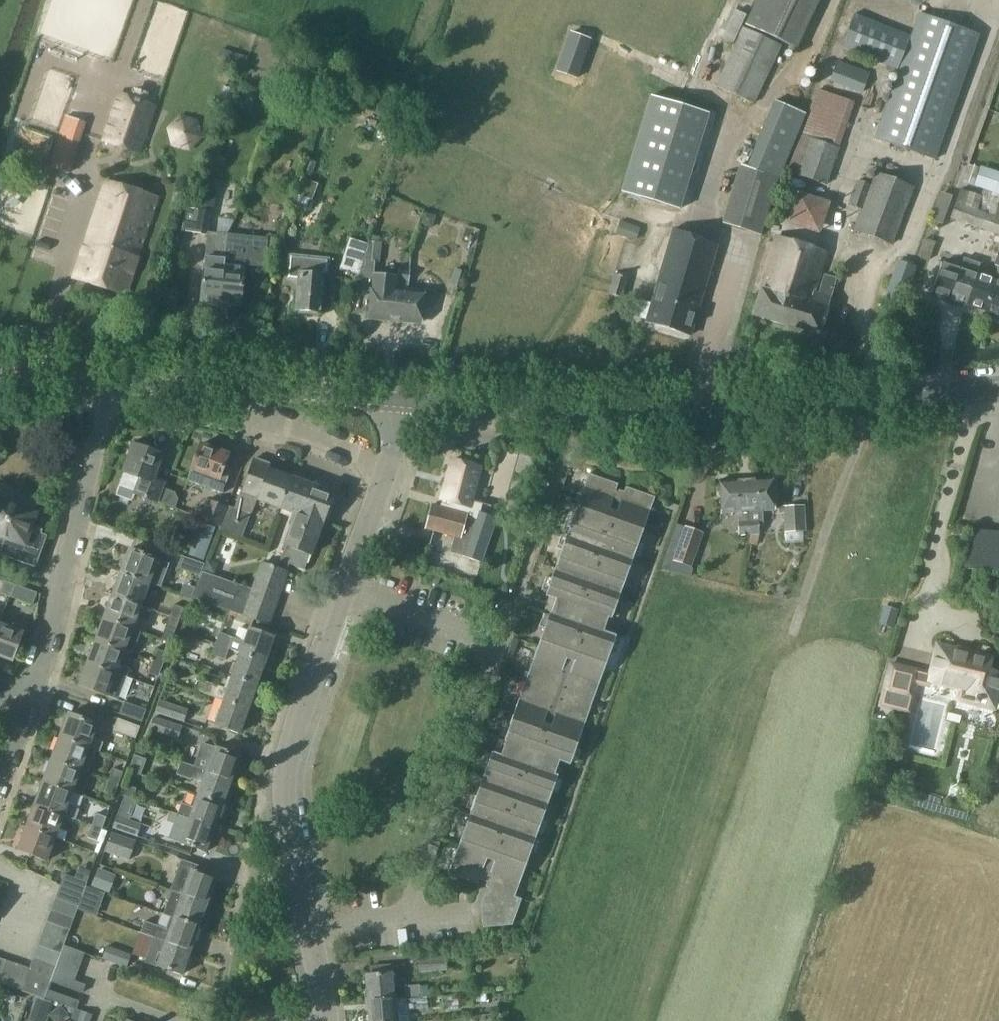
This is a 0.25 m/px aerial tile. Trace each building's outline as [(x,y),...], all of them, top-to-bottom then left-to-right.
[(744,25),(796,49),(820,0),(756,0),(744,25)] [(800,134),(787,170),(799,175),(827,185),(840,148),(856,102),(850,100),(854,89),(863,93),(871,73),(838,60),(839,58),(840,58),(844,48),(898,70),(911,36),(875,138),(936,160),(981,34),(920,12),(922,7),(923,8),(926,0),(860,0),(859,3),(855,13),(845,37),(834,32),(819,78),(821,78),(819,84),(801,134),(800,134)] [(716,86),(754,104),(783,45),(743,26),(716,86)] [(571,31),(557,72),(578,79),(592,39),(571,31)] [(120,92),(104,137),(103,140),(140,153),(156,105),(120,92)] [(651,96),(622,192),(679,209),(708,114),(651,96)] [(747,167),(740,164),(722,223),(761,235),(780,180),(806,114),(774,101),(747,167)] [(180,114),(167,128),(172,146),(190,151),(203,138),(198,119),(180,114)] [(62,133),(59,132),(49,166),(72,172),(82,138),(86,121),(66,116),(62,133)] [(975,183),(985,187),(994,191),(998,192),(998,174),(980,168),(975,183)] [(849,204),(861,209),(854,230),(893,245),(915,186),(875,172),(871,184),(858,179),(849,204)] [(302,179),(294,202),(308,207),(310,200),(313,201),(319,185),(302,179)] [(159,196),(106,180),(74,277),(127,295),(159,196)] [(187,207),(182,227),(210,232),(218,185),(204,183),(199,210),(187,207)] [(982,195),(981,195),(971,224),(981,228),(986,213),(994,191),(985,187),(982,195)] [(961,188),(957,202),(951,217),(961,221),(972,192),(961,188)] [(787,224),(821,234),(831,201),(798,191),(787,224)] [(986,213),(981,228),(990,231),(996,216),(995,216),(998,204),(998,192),(994,191),(986,213)] [(981,195),(972,192),(961,221),(971,224),(981,195)] [(944,194),(934,220),(943,223),(953,197),(944,194)] [(996,216),(990,231),(998,234),(998,217),(996,216)] [(620,220),(616,234),(637,241),(641,227),(620,220)] [(719,245),(674,228),(646,321),(692,335),(719,245)] [(228,234),(208,232),(205,262),(201,301),(221,303),(223,293),(219,293),(220,283),(222,283),(225,260),(228,234)] [(219,293),(223,293),(221,303),(242,305),(245,264),(266,267),(268,237),(228,234),(225,260),(222,283),(220,283),(219,293)] [(829,252),(777,235),(752,316),(822,335),(837,278),(824,274),(819,292),(817,291),(829,252)] [(369,244),(350,238),(340,268),(360,274),(371,245),(369,244)] [(925,238),(918,256),(929,260),(936,242),(925,238)] [(355,289),(371,292),(369,317),(396,320),(399,286),(400,273),(399,276),(375,274),(376,262),(380,263),(382,243),(370,241),(369,244),(371,245),(360,274),(355,289)] [(400,273),(399,286),(396,320),(423,322),(426,289),(409,287),(411,270),(412,255),(407,254),(401,269),(400,273)] [(288,278),(300,279),(297,310),(320,312),(324,272),(328,272),(329,258),(320,258),(320,261),(313,260),(311,257),(293,255),(290,259),(288,278)] [(952,265),(942,262),(932,293),(950,299),(961,268),(963,260),(955,257),(952,265)] [(961,268),(950,299),(967,305),(978,273),(981,263),(964,257),(963,260),(961,268)] [(898,260),(885,298),(903,305),(911,281),(916,266),(904,262),(898,260)] [(978,273),(967,305),(985,310),(995,279),(978,273)] [(623,298),(628,278),(614,274),(608,294),(623,298)] [(995,279),(985,310),(998,315),(998,280),(995,279)] [(205,444),(204,448),(200,446),(187,482),(223,495),(231,472),(223,470),(228,456),(214,451),(215,448),(205,444)] [(123,474),(124,474),(117,492),(133,498),(135,494),(156,502),(163,483),(153,478),(161,455),(134,445),(123,474)] [(453,535),(449,551),(460,554),(481,561),(496,517),(479,511),(481,502),(469,499),(478,467),(451,460),(439,505),(431,504),(425,527),(453,535)] [(220,525),(221,526),(219,531),(242,540),(256,502),(281,510),(292,480),(268,471),(269,467),(253,461),(241,493),(242,493),(237,509),(228,505),(228,506),(227,506),(220,525)] [(481,927),(510,924),(519,898),(513,896),(559,769),(555,768),(558,760),(568,764),(615,635),(602,630),(605,623),(608,623),(654,497),(625,487),(623,492),(615,489),(617,484),(587,474),(544,595),(553,598),(498,753),(491,751),(447,873),(476,883),(478,878),(486,881),(484,886),(486,887),(480,905),(481,927)] [(749,535),(751,535),(749,544),(757,545),(760,534),(759,525),(764,524),(763,511),(774,511),(773,478),(747,480),(749,535)] [(284,548),(285,548),(280,563),(303,571),(320,525),(321,525),(333,495),(292,480),(281,510),(296,516),(284,548)] [(723,514),(738,513),(740,535),(749,535),(747,480),(720,481),(723,514)] [(208,500),(201,519),(220,525),(227,506),(208,500)] [(37,567),(48,535),(42,533),(43,530),(32,525),(36,514),(0,502),(0,554),(37,567)] [(804,506),(785,507),(786,531),(803,530),(806,530),(804,506)] [(687,525),(674,560),(690,566),(703,531),(687,525)] [(961,568),(959,580),(976,582),(979,570),(998,571),(998,531),(971,529),(961,568)] [(158,561),(129,550),(120,573),(149,584),(158,561)] [(199,578),(203,566),(181,558),(177,569),(199,578)] [(252,591),(202,573),(193,599),(268,626),(286,574),(262,565),(252,591)] [(112,595),(141,606),(149,584),(120,573),(112,595)] [(5,581),(1,594),(11,597),(15,585),(5,581)] [(33,605),(37,592),(15,585),(11,597),(33,605)] [(104,618),(133,629),(141,606),(112,595),(104,618)] [(184,609),(174,606),(170,617),(179,621),(184,609)] [(885,606),(879,623),(894,628),(899,611),(885,606)] [(165,629),(175,633),(179,621),(170,617),(165,629)] [(96,640),(125,651),(133,654),(141,632),(133,629),(104,618),(96,640)] [(23,634),(0,626),(0,658),(12,663),(23,634)] [(230,650),(239,653),(239,652),(264,661),(272,637),(248,629),(243,641),(220,632),(216,644),(230,649),(230,650)] [(125,651),(96,640),(87,663),(127,678),(131,668),(120,665),(125,651)] [(230,649),(216,644),(212,655),(226,661),(230,650),(230,649)] [(954,690),(954,691),(954,692),(955,693),(955,694),(955,695),(956,695),(957,696),(958,697),(992,705),(998,677),(998,671),(990,669),(993,657),(967,651),(967,653),(956,651),(956,649),(938,644),(930,680),(955,686),(954,690)] [(167,654),(157,651),(153,662),(163,665),(167,654)] [(239,652),(239,653),(231,676),(256,684),(264,661),(239,652)] [(149,673),(158,677),(163,665),(153,662),(149,673)] [(890,662),(880,702),(908,709),(918,669),(890,662)] [(87,663),(79,686),(108,697),(119,701),(127,678),(87,663)] [(199,692),(223,700),(248,709),(253,693),(256,684),(231,676),(227,688),(203,680),(199,692)] [(185,722),(189,710),(160,700),(156,713),(185,722)] [(223,700),(214,724),(239,732),(248,709),(223,700)] [(146,711),(124,703),(119,714),(141,722),(146,711)] [(59,738),(89,749),(89,748),(96,750),(101,752),(104,743),(92,738),(97,725),(68,714),(59,738)] [(183,727),(154,717),(150,730),(178,740),(183,727)] [(117,720),(113,731),(135,739),(139,728),(117,720)] [(88,773),(96,750),(89,748),(89,749),(59,738),(51,760),(80,771),(88,773)] [(196,767),(195,768),(230,781),(238,756),(214,748),(203,744),(198,758),(196,767)] [(129,771),(141,776),(147,759),(135,755),(129,771)] [(43,783),(72,793),(80,771),(51,760),(43,783)] [(193,779),(202,782),(197,795),(222,804),(230,781),(195,768),(196,767),(182,762),(177,775),(192,780),(193,779)] [(123,772),(113,769),(109,781),(118,784),(123,772)] [(105,793),(114,796),(118,784),(109,781),(105,793)] [(35,805),(64,815),(76,820),(80,809),(68,805),(72,793),(43,783),(35,805)] [(222,804),(197,795),(194,806),(182,803),(178,815),(214,828),(222,804)] [(26,828),(55,839),(55,838),(65,842),(69,832),(59,829),(64,815),(35,805),(26,828)] [(214,828),(178,815),(171,813),(168,822),(175,824),(170,839),(206,851),(214,828)] [(106,818),(96,814),(92,826),(102,829),(106,818)] [(138,837),(142,825),(117,816),(113,829),(138,837)] [(102,829),(92,826),(88,837),(97,841),(102,829)] [(17,851),(47,862),(55,839),(26,828),(17,851)] [(107,846),(105,851),(130,859),(131,854),(136,842),(111,834),(107,846)] [(170,890),(173,891),(182,894),(206,903),(214,879),(200,873),(201,868),(180,860),(170,890)] [(83,896),(86,886),(93,870),(80,865),(75,879),(65,875),(60,888),(83,896)] [(92,887),(110,894),(117,876),(98,869),(92,887)] [(57,897),(56,899),(75,906),(79,907),(83,896),(60,888),(57,897)] [(171,917),(198,926),(206,903),(182,894),(173,891),(164,915),(171,917)] [(56,899),(52,911),(70,918),(74,919),(77,911),(79,907),(75,906),(56,899)] [(52,911),(47,923),(66,929),(70,931),(74,919),(70,918),(52,911)] [(155,938),(165,942),(165,941),(189,950),(198,926),(171,917),(167,929),(145,921),(141,933),(155,938)] [(47,923),(43,933),(62,941),(66,942),(70,931),(66,929),(47,923)] [(43,933),(39,945),(58,952),(61,954),(64,946),(66,942),(62,941),(43,933)] [(155,938),(147,961),(181,973),(189,950),(165,941),(165,942),(155,938)] [(39,945),(35,957),(53,963),(57,965),(61,954),(58,952),(39,945)] [(61,954),(57,965),(51,983),(83,994),(86,985),(75,981),(85,953),(64,946),(61,954)] [(103,958),(114,962),(128,968),(133,955),(107,946),(103,958)] [(421,972),(448,970),(446,956),(420,959),(421,972)] [(25,987),(36,992),(34,996),(45,999),(45,998),(48,990),(51,983),(57,965),(53,963),(35,957),(30,968),(25,987)] [(0,984),(11,988),(19,964),(7,960),(0,984)] [(30,968),(19,964),(11,988),(34,996),(36,992),(25,987),(30,968)] [(367,967),(367,976),(364,976),(366,1000),(392,998),(389,965),(367,967)] [(420,984),(405,986),(406,997),(421,996),(420,984)] [(45,998),(76,1010),(77,1010),(81,1001),(48,990),(45,998)] [(411,1009),(429,1007),(428,996),(421,996),(406,997),(392,999),(392,998),(366,1000),(368,1020),(412,1020),(411,1009)] [(32,1013),(47,1018),(53,1002),(37,997),(32,1013)] [(94,1015),(82,1010),(81,1011),(77,1010),(76,1010),(71,1020),(92,1020),(94,1015)]
